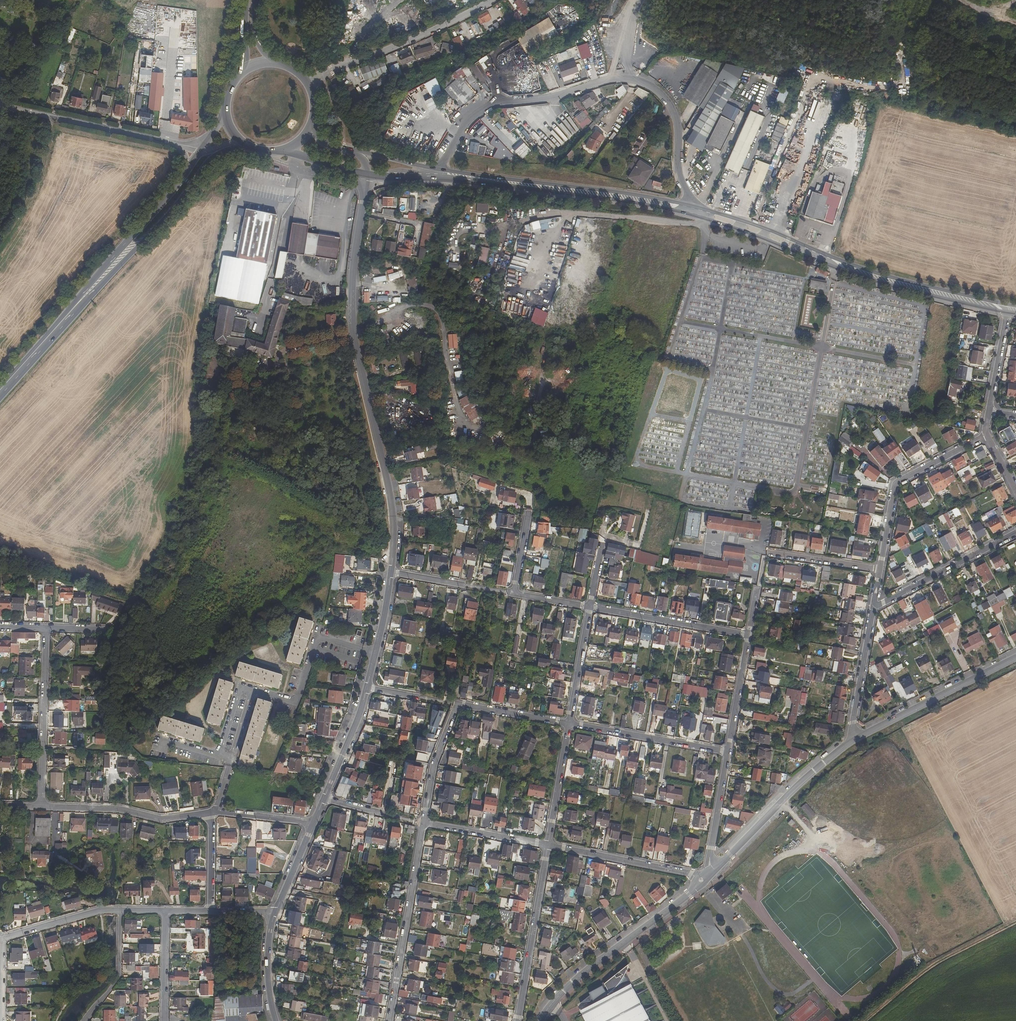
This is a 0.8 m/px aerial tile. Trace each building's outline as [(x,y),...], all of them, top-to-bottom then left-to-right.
[(522,12),(528,8),(522,0),(517,0),(515,2),(522,12)] [(417,6),(390,17),(393,24),(419,12),(417,6)] [(487,10),(477,16),(481,23),(484,21),(483,19),(490,15),(487,10)] [(419,12),(393,24),(388,26),(394,39),(411,31),(425,25),(424,24),(422,19),(422,17),(424,16),(422,11),(419,12)] [(519,23),(524,19),(516,11),(512,16),(519,23)] [(439,16),(437,12),(425,18),(427,23),(439,16)] [(560,36),(550,21),(518,40),(528,56),(560,36)] [(477,22),(471,26),(476,34),(482,31),(477,22)] [(382,28),(388,42),(394,39),(388,26),(382,28)] [(70,44),(76,29),(72,28),(66,43),(70,44)] [(132,45),(136,46),(138,38),(126,37),(125,40),(132,42),(132,45)] [(464,48),(459,37),(453,39),(458,51),(464,48)] [(443,43),(441,53),(450,55),(452,50),(450,49),(451,45),(443,43)] [(414,51),(417,59),(434,54),(431,46),(420,49),(420,47),(417,48),(418,50),(414,51)] [(402,65),(415,60),(411,51),(399,57),(402,65)] [(477,62),(469,68),(485,93),(489,91),(483,82),(486,81),(476,66),(480,64),(483,69),(486,68),(482,62),(487,59),(485,56),(476,61),(477,62)] [(719,75),(726,63),(705,58),(702,64),(719,75)] [(383,60),(360,69),(364,81),(388,72),(383,60)] [(574,60),(559,66),(562,77),(578,71),(574,60)] [(398,63),(390,65),(393,76),(401,74),(398,63)] [(702,64),(682,96),(699,106),(719,75),(702,64)] [(62,72),(64,66),(60,65),(56,76),(63,79),(65,73),(62,72)] [(464,81),(472,74),(465,65),(441,82),(446,88),(444,89),(461,108),(476,96),(464,81)] [(152,82),(150,110),(162,111),(165,73),(153,72),(153,68),(141,67),(140,81),(152,82)] [(726,94),(730,96),(744,68),(739,67),(726,94)] [(188,132),(200,132),(199,77),(184,77),(184,111),(188,111),(188,114),(171,115),(171,126),(188,126),(188,132)] [(434,78),(423,84),(426,90),(437,85),(434,78)] [(331,86),(335,94),(339,92),(335,85),(331,86)] [(98,100),(101,88),(96,86),(93,98),(98,100)] [(634,93),(644,101),(651,92),(639,86),(634,93)] [(782,106),(790,89),(781,86),(775,102),(782,106)] [(64,89),(52,87),(50,91),(52,92),(50,100),(59,102),(60,97),(62,98),(64,89)] [(353,87),(346,90),(349,97),(356,94),(353,87)] [(593,99),(596,98),(592,92),(588,94),(579,99),(586,109),(596,103),(593,99)] [(366,95),(352,104),(355,109),(369,99),(366,95)] [(86,106),(87,99),(72,96),(70,104),(81,107),(82,105),(86,106)] [(739,110),(742,104),(729,98),(727,104),(739,110)] [(599,113),(600,114),(593,122),(595,125),(610,109),(609,108),(612,105),(606,100),(603,102),(607,106),(604,109),(602,108),(600,110),(602,111),(599,113)] [(107,106),(108,105),(98,103),(96,110),(106,112),(110,112),(112,107),(107,106)] [(115,114),(115,116),(122,117),(122,115),(124,116),(126,106),(116,104),(114,114),(115,114)] [(707,104),(691,130),(709,139),(720,116),(722,112),(707,104)] [(582,110),(573,117),(574,119),(575,118),(582,112),(582,110)] [(738,174),(764,117),(750,110),(728,159),(724,168),(738,174)] [(582,112),(575,118),(580,124),(582,126),(590,120),(583,111),(582,112)] [(48,121),(14,113),(11,112),(10,118),(47,126),(48,121)] [(153,124),(154,114),(142,112),(140,120),(147,121),(147,123),(153,124)] [(720,116),(709,139),(704,147),(719,155),(734,123),(720,116)] [(771,138),(781,142),(789,120),(781,116),(778,123),(777,123),(771,138)] [(510,121),(505,126),(510,131),(514,127),(510,121)] [(585,136),(595,125),(593,122),(585,131),(585,132),(583,134),(585,136)] [(560,144),(562,142),(558,138),(562,134),(556,127),(553,130),(552,130),(549,133),(560,144)] [(524,129),(520,132),(526,139),(530,136),(524,129)] [(533,130),(530,133),(536,139),(539,136),(533,130)] [(601,142),(604,138),(596,131),(590,138),(586,147),(596,152),(601,142)] [(630,151),(639,157),(649,139),(641,134),(630,151)] [(504,144),(500,140),(495,135),(491,143),(500,147),(493,158),(514,162),(517,158),(504,144)] [(522,140),(511,147),(520,159),(530,152),(522,140)] [(543,140),(541,143),(547,151),(550,148),(543,140)] [(547,143),(553,150),(555,148),(549,141),(547,143)] [(469,152),(477,154),(477,153),(479,145),(479,143),(471,142),(469,152)] [(443,163),(450,148),(447,146),(440,161),(443,163)] [(537,146),(534,148),(544,159),(547,157),(537,146)] [(628,177),(634,181),(632,184),(634,185),(642,173),(647,166),(634,157),(628,166),(633,170),(628,177)] [(744,189),(758,194),(759,194),(769,165),(756,159),(744,189)] [(788,167),(782,165),(775,182),(781,184),(788,167)] [(642,187),(653,170),(647,166),(642,173),(634,185),(642,187)] [(649,180),(644,188),(651,190),(652,185),(660,187),(661,183),(649,180)] [(832,224),(841,196),(829,192),(827,196),(822,194),(812,191),(805,216),(823,222),(823,221),(832,224)] [(761,192),(760,194),(752,214),(758,216),(766,194),(761,192)] [(384,200),(384,202),(382,202),(382,206),(392,207),(393,197),(384,197),(384,200)] [(398,212),(406,213),(407,198),(400,198),(398,212)] [(488,204),(477,203),(477,212),(488,213),(488,204)] [(382,214),(396,217),(396,210),(383,209),(382,214)] [(246,210),(236,258),(247,260),(267,264),(268,257),(275,221),(276,216),(246,210)] [(529,222),(531,230),(539,228),(537,220),(529,222)] [(430,236),(435,224),(425,222),(422,235),(430,236)] [(321,235),(308,233),(308,231),(309,226),(292,224),(289,246),(288,253),(304,255),(337,261),(340,238),(321,235)] [(428,244),(430,236),(422,235),(421,243),(428,244)] [(382,241),(373,239),(371,250),(380,251),(382,241)] [(410,257),(412,245),(413,241),(406,240),(405,245),(399,244),(397,254),(410,257)] [(395,243),(387,241),(385,252),(394,254),(395,243)] [(422,259),(428,244),(421,243),(420,246),(419,246),(417,258),(422,259)] [(478,262),(486,264),(489,249),(481,247),(478,262)] [(280,252),(275,278),(282,278),(287,253),(280,252)] [(815,271),(826,277),(828,273),(817,268),(815,271)] [(393,270),(387,272),(389,280),(400,278),(398,272),(394,274),(393,270)] [(376,276),(376,273),(372,273),(372,282),(386,281),(385,275),(376,276)] [(415,277),(407,279),(409,284),(417,286),(415,277)] [(810,287),(825,290),(825,284),(811,281),(810,287)] [(320,284),(318,293),(325,294),(327,286),(320,284)] [(291,295),(283,293),(281,299),(289,301),(291,295)] [(296,303),(298,297),(291,295),(289,301),(296,303)] [(235,309),(232,308),(220,305),(215,334),(214,339),(213,343),(221,344),(226,345),(246,350),(272,358),(289,304),(289,301),(281,299),(279,298),(265,345),(244,339),(247,320),(234,318),(235,309)] [(548,313),(535,308),(530,322),(543,327),(548,313)] [(336,324),(335,315),(327,316),(327,325),(336,324)] [(414,321),(410,325),(405,320),(403,322),(409,329),(414,324),(418,328),(420,326),(414,321)] [(970,321),(964,320),(962,333),(975,335),(977,322),(970,321)] [(993,328),(981,325),(979,339),(990,341),(993,328)] [(375,333),(383,349),(393,344),(385,328),(375,333)] [(449,336),(450,348),(457,348),(456,335),(449,336)] [(983,347),(974,346),(971,365),(981,366),(983,353),(982,353),(983,347)] [(414,356),(416,366),(422,365),(419,353),(413,354),(413,351),(406,353),(406,355),(400,357),(403,369),(409,367),(406,357),(414,356)] [(374,362),(368,363),(372,380),(380,378),(377,366),(375,367),(374,362)] [(969,381),(970,376),(971,368),(958,366),(956,378),(969,381)] [(1015,381),(1015,372),(1009,371),(1008,380),(1015,381)] [(960,389),(962,383),(950,380),(947,395),(955,397),(957,389),(960,389)] [(1008,383),(1007,396),(1015,397),(1015,384),(1008,383)] [(457,392),(459,398),(468,394),(466,388),(457,392)] [(471,421),(482,414),(471,394),(459,401),(471,421)] [(848,424),(850,426),(857,420),(855,417),(848,424)] [(257,428),(259,423),(253,420),(251,426),(257,428)] [(976,422),(967,420),(966,422),(962,422),(962,425),(965,426),(965,429),(974,431),(976,422)] [(904,426),(908,432),(917,426),(913,421),(904,426)] [(999,432),(999,433),(998,434),(1003,443),(1005,443),(1005,444),(1015,438),(1009,427),(999,432)] [(955,435),(953,430),(943,435),(945,440),(946,440),(948,444),(957,439),(955,435)] [(838,443),(847,450),(849,447),(848,446),(853,438),(845,432),(843,433),(838,440),(838,443)] [(927,449),(930,446),(935,443),(928,433),(920,439),(927,449)] [(879,442),(877,444),(885,454),(896,445),(889,437),(881,444),(879,442)] [(902,448),(908,457),(920,449),(914,440),(902,448)] [(1005,447),(1009,456),(1015,453),(1015,442),(1005,447)] [(877,444),(868,451),(870,453),(878,446),(878,447),(879,446),(877,444)] [(418,453),(426,452),(425,445),(417,447),(417,450),(408,452),(407,452),(409,461),(420,459),(418,453)] [(878,446),(870,453),(876,461),(881,467),(889,460),(885,454),(878,447),(878,446)] [(894,454),(899,462),(905,458),(899,450),(894,454)] [(975,454),(979,461),(980,460),(983,458),(986,457),(987,456),(984,451),(980,453),(979,451),(975,454)] [(957,472),(960,470),(960,469),(966,466),(962,457),(952,462),(957,472)] [(986,471),(995,466),(992,462),(984,467),(986,471)] [(423,466),(413,467),(416,482),(426,481),(423,466)] [(957,472),(963,483),(964,482),(968,480),(972,478),(970,475),(972,474),(972,472),(969,466),(960,470),(957,472)] [(837,482),(843,484),(844,479),(838,478),(840,469),(833,468),(831,481),(837,482)] [(869,473),(865,470),(861,475),(873,484),(879,475),(878,475),(872,470),(871,470),(869,473)] [(947,487),(948,488),(951,485),(950,483),(955,480),(950,470),(941,475),(947,487)] [(996,482),(991,472),(977,479),(982,489),(996,482)] [(928,479),(936,493),(947,487),(941,475),(940,473),(928,479)] [(497,484),(497,483),(473,475),(472,478),(480,481),(478,486),(493,491),(495,483),(497,484)] [(837,487),(837,482),(831,481),(829,494),(839,496),(840,489),(837,489),(838,487),(837,487)] [(919,488),(920,489),(914,492),(921,504),(932,498),(925,485),(919,488)] [(1002,487),(992,492),(998,503),(1007,498),(1002,487)] [(417,488),(407,489),(408,500),(419,499),(417,488)] [(513,507),(515,496),(512,496),(513,493),(500,490),(498,500),(502,501),(502,505),(513,507)] [(879,494),(859,490),(858,499),(861,499),(876,502),(877,502),(879,494)] [(913,494),(904,499),(909,508),(918,503),(913,494)] [(423,498),(424,505),(424,508),(423,508),(424,513),(436,511),(434,497),(423,498)] [(861,499),(860,502),(858,512),(873,515),(876,502),(861,499)] [(1005,513),(1007,516),(1015,511),(1012,506),(1004,510),(1005,513)] [(986,524),(988,527),(989,527),(992,533),(1002,528),(1002,527),(1006,525),(998,510),(994,511),(998,518),(986,524)] [(550,512),(541,511),(541,521),(549,521),(550,512)] [(1015,511),(1007,516),(1009,520),(1011,524),(1015,522),(1015,512),(1015,511)] [(684,537),(698,538),(701,513),(686,512),(684,537)] [(630,533),(635,516),(625,513),(625,514),(622,513),(621,518),(624,519),(621,530),(630,533)] [(946,522),(949,520),(946,513),(938,517),(942,524),(946,522)] [(515,516),(502,514),(500,527),(512,529),(515,516)] [(757,516),(743,514),(742,522),(709,517),(708,517),(706,528),(740,533),(739,538),(744,539),(744,537),(754,539),(753,540),(758,541),(760,525),(756,524),(757,516)] [(858,525),(869,526),(870,517),(860,515),(858,525)] [(910,521),(899,519),(895,540),(896,540),(904,535),(908,533),(910,521)] [(550,523),(537,522),(537,533),(546,534),(552,534),(552,527),(550,527),(550,523)] [(857,534),(867,536),(869,526),(858,525),(857,534)] [(978,536),(979,538),(986,535),(982,526),(972,531),(976,537),(978,536)] [(424,527),(413,527),(413,536),(424,536),(424,527)] [(452,546),(455,530),(451,529),(449,540),(444,539),(443,545),(452,546)] [(782,532),(773,530),(770,544),(780,546),(782,532)] [(966,532),(957,537),(962,546),(971,542),(966,532)] [(514,534),(506,533),(506,538),(505,541),(509,541),(508,546),(512,547),(514,538),(514,536),(514,534)] [(546,534),(537,533),(536,537),(534,536),(533,547),(536,547),(535,550),(539,550),(539,548),(542,548),(543,538),(545,539),(546,534)] [(793,544),(806,546),(808,536),(808,535),(795,533),(793,544)] [(944,536),(951,549),(956,546),(949,534),(944,536)] [(896,540),(902,551),(906,548),(911,546),(912,545),(911,542),(909,543),(907,540),(910,539),(908,535),(905,537),(904,535),(896,540)] [(813,539),(814,537),(808,536),(806,546),(806,547),(811,548),(811,549),(821,551),(823,540),(813,539)] [(944,536),(939,539),(945,552),(951,549),(944,536)] [(847,542),(831,540),(829,552),(845,554),(847,542)] [(854,542),(852,555),(868,557),(870,548),(858,546),(858,543),(854,542)] [(608,543),(607,551),(606,551),(605,557),(610,558),(615,559),(616,553),(619,553),(620,554),(620,556),(632,559),(633,559),(633,562),(647,566),(654,567),(655,560),(657,561),(658,556),(634,550),(608,543)] [(724,557),(723,562),(722,574),(727,574),(727,572),(742,574),(743,563),(743,562),(742,562),(742,560),(744,560),(745,549),(724,546),(723,557),(724,557)] [(476,561),(478,550),(465,548),(463,559),(476,561)] [(937,550),(929,554),(934,563),(942,559),(937,550)] [(586,575),(589,560),(594,560),(595,555),(588,554),(583,553),(582,553),(579,552),(576,569),(575,572),(586,575)] [(912,559),(917,568),(920,567),(928,563),(923,553),(912,559)] [(415,568),(416,566),(409,565),(410,554),(409,554),(407,566),(415,568)] [(410,554),(409,565),(416,566),(421,567),(423,556),(410,554)] [(674,566),(709,572),(711,560),(703,559),(704,555),(691,554),(690,557),(675,555),(674,563),(673,563),(673,564),(674,564),(674,566)] [(333,572),(336,573),(343,568),(344,556),(335,555),(333,572)] [(447,558),(433,555),(431,567),(445,569),(447,558)] [(1000,555),(990,560),(997,574),(1002,572),(1000,567),(1004,565),(1000,555)] [(461,558),(453,557),(450,570),(458,572),(461,558)] [(610,577),(610,579),(614,580),(615,578),(618,579),(620,570),(622,570),(623,566),(621,566),(619,565),(620,562),(617,562),(618,559),(615,559),(610,558),(608,567),(610,568),(608,577),(610,577)] [(370,570),(371,561),(358,560),(358,565),(356,565),(356,568),(357,568),(357,569),(370,570)] [(709,572),(722,574),(723,562),(711,560),(709,572)] [(485,567),(485,568),(483,567),(482,572),(484,572),(483,576),(491,578),(492,570),(491,569),(491,567),(490,566),(490,565),(486,564),(486,567),(485,567)] [(984,564),(976,568),(984,583),(992,579),(984,564)] [(779,578),(780,566),(770,565),(768,576),(779,578)] [(797,580),(797,577),(802,578),(803,568),(784,565),(782,578),(797,580)] [(890,570),(896,582),(905,577),(899,565),(890,570)] [(821,580),(828,581),(830,572),(823,571),(821,577),(821,580)] [(35,580),(34,574),(25,572),(25,579),(35,580)] [(339,573),(336,573),(333,572),(331,590),(340,591),(340,587),(338,587),(339,573)] [(499,572),(497,586),(506,587),(508,574),(499,572)] [(567,579),(573,579),(573,575),(562,573),(559,587),(566,589),(567,579)] [(679,578),(690,580),(691,577),(675,575),(674,584),(678,585),(679,578)] [(867,577),(854,575),(852,585),(853,585),(863,587),(864,583),(866,583),(867,577)] [(354,587),(354,578),(342,577),(341,586),(354,587)] [(544,589),(545,580),(543,580),(543,578),(535,577),(534,581),(533,580),(532,583),(534,583),(533,587),(541,589),(542,588),(544,589)] [(709,579),(708,586),(727,589),(727,588),(710,586),(711,579),(709,579)] [(711,579),(710,586),(727,588),(733,589),(734,582),(711,579)] [(800,589),(800,592),(818,595),(819,594),(819,591),(810,589),(811,587),(819,589),(821,580),(818,580),(812,579),(811,584),(808,583),(807,590),(803,590),(800,589)] [(974,582),(966,586),(970,594),(973,592),(975,596),(980,593),(974,582)] [(852,585),(844,583),(841,598),(845,598),(851,599),(853,585),(852,585)] [(615,586),(606,584),(604,584),(602,595),(613,597),(615,586)] [(632,594),(630,604),(638,606),(640,596),(637,595),(637,592),(639,593),(640,586),(628,584),(628,585),(627,592),(627,593),(628,594),(630,595),(630,594),(632,594)] [(573,586),(572,595),(571,598),(580,600),(583,588),(573,586)] [(398,597),(412,600),(413,589),(403,587),(400,587),(398,597)] [(939,590),(938,587),(932,590),(940,605),(944,602),(948,601),(946,597),(941,588),(939,590)] [(73,592),(73,588),(60,588),(60,598),(64,598),(64,601),(68,601),(68,599),(73,599),(73,592)] [(100,598),(101,594),(92,591),(91,600),(97,602),(96,606),(116,612),(117,610),(120,611),(123,604),(119,603),(119,604),(100,598)] [(79,604),(86,604),(86,593),(73,592),(73,599),(73,602),(79,603),(79,604)] [(793,594),(781,592),(780,601),(790,603),(792,603),(793,594)] [(1006,599),(1003,593),(996,597),(994,594),(986,598),(988,601),(991,607),(997,604),(1003,601),(1006,599)] [(352,604),(352,595),(340,595),(340,599),(339,599),(338,601),(340,601),(340,603),(352,604)] [(448,597),(446,609),(455,610),(458,597),(452,596),(452,598),(448,597)] [(653,609),(654,603),(655,603),(655,601),(654,601),(654,598),(644,596),(642,607),(653,609)] [(666,612),(668,599),(656,597),(655,601),(655,603),(654,609),(666,612)] [(925,602),(923,597),(919,599),(918,597),(916,598),(917,600),(914,601),(918,610),(926,606),(924,602),(925,602)] [(2,608),(11,609),(12,598),(0,598),(0,610),(2,610),(2,608)] [(24,610),(25,598),(12,598),(11,609),(11,610),(24,610)] [(475,600),(465,598),(462,612),(465,612),(464,619),(475,621),(478,604),(475,603),(475,600)] [(843,611),(853,612),(855,600),(851,599),(845,598),(843,611)] [(687,600),(685,611),(697,613),(699,602),(687,600)] [(780,601),(776,600),(774,612),(788,615),(790,603),(780,601)] [(902,611),(907,608),(903,600),(898,602),(902,611)] [(981,613),(991,607),(988,601),(978,607),(981,613)] [(418,602),(418,607),(415,607),(414,615),(430,617),(433,605),(418,602)] [(683,604),(673,602),(671,612),(682,614),(683,604)] [(717,603),(714,620),(730,622),(733,605),(728,604),(728,605),(717,603)] [(516,606),(507,604),(505,616),(514,617),(516,606)] [(1001,612),(999,608),(997,604),(991,607),(995,615),(1001,612)] [(740,606),(734,605),(732,618),(744,620),(745,616),(742,615),(743,611),(740,611),(740,606)] [(37,607),(27,607),(27,617),(28,617),(28,618),(33,619),(33,617),(37,617),(37,607)] [(537,624),(538,622),(541,623),(544,610),(534,608),(532,621),(534,621),(534,624),(537,624)] [(361,610),(348,609),(348,613),(349,613),(348,615),(347,620),(348,620),(348,621),(361,622),(361,610)] [(578,618),(578,615),(580,616),(582,611),(573,609),(571,616),(578,618)] [(843,611),(842,610),(840,623),(843,623),(851,625),(853,612),(843,611)] [(911,613),(909,613),(905,616),(910,625),(911,627),(921,622),(916,612),(912,614),(911,613)] [(905,616),(904,613),(893,619),(898,628),(899,631),(910,625),(905,616)] [(300,665),(313,622),(299,618),(286,660),(300,665)] [(566,618),(564,630),(574,632),(576,620),(566,618)] [(940,629),(943,635),(957,628),(952,618),(938,625),(940,629)] [(893,619),(892,619),(881,625),(886,634),(898,628),(893,619)] [(802,631),(804,621),(795,620),(793,630),(802,631)] [(416,631),(416,628),(415,627),(416,623),(406,621),(405,629),(403,628),(402,633),(414,635),(415,631),(416,631)] [(608,623),(598,621),(596,632),(606,634),(607,631),(610,631),(609,638),(619,640),(621,629),(611,627),(612,622),(608,622),(608,623)] [(851,625),(843,623),(841,636),(843,636),(852,638),(854,625),(851,625)] [(548,634),(547,640),(552,641),(555,626),(543,624),(541,633),(548,634)] [(781,628),(771,627),(770,636),(771,637),(771,639),(775,639),(775,637),(779,638),(781,628)] [(451,634),(452,630),(440,628),(437,640),(450,642),(451,634)] [(642,628),(640,639),(650,640),(652,629),(642,628)] [(958,630),(957,628),(943,635),(944,636),(958,630)] [(999,629),(992,632),(994,636),(992,636),(998,648),(1007,644),(999,629)] [(639,632),(626,630),(625,641),(637,643),(639,632)] [(670,632),(670,637),(666,636),(665,645),(665,646),(677,648),(679,633),(670,632)] [(692,638),(692,635),(687,634),(687,632),(682,632),(680,647),(690,648),(690,647),(692,638)] [(11,652),(11,653),(19,653),(19,643),(17,643),(17,639),(35,639),(35,633),(11,633),(11,641),(11,652)] [(962,646),(966,653),(974,649),(975,650),(979,648),(978,647),(983,644),(978,633),(967,638),(969,643),(962,646)] [(461,636),(451,634),(450,642),(459,644),(461,636)] [(666,636),(656,634),(656,637),(653,637),(652,643),(665,645),(666,636)] [(846,649),(854,651),(855,647),(854,646),(855,643),(855,638),(852,638),(843,636),(841,644),(847,645),(846,649)] [(71,647),(75,644),(67,637),(64,640),(71,647)] [(538,638),(529,637),(526,651),(536,652),(538,638)] [(692,638),(690,647),(702,649),(703,640),(692,638)] [(723,641),(708,638),(706,648),(721,651),(723,641)] [(885,642),(883,642),(879,644),(884,654),(894,649),(888,638),(884,640),(885,642)] [(81,651),(97,651),(97,639),(92,639),(92,640),(89,640),(89,639),(86,639),(86,641),(81,641),(81,651)] [(64,640),(55,648),(63,656),(71,647),(64,640)] [(6,641),(3,641),(0,641),(0,652),(11,652),(11,641),(6,641)] [(396,648),(395,648),(394,653),(404,655),(406,643),(397,641),(396,648)] [(560,645),(553,643),(552,651),(554,651),(553,659),(558,660),(560,645)] [(759,646),(755,646),(754,655),(763,657),(765,648),(759,646)] [(843,649),(834,647),(831,660),(839,661),(841,661),(843,649)] [(622,654),(614,652),(612,662),(623,664),(624,658),(621,658),(622,654)] [(719,670),(730,672),(733,656),(722,654),(719,670)] [(403,657),(394,655),(393,661),(392,666),(396,666),(395,668),(399,668),(399,667),(401,667),(403,657)] [(916,663),(921,673),(932,667),(927,657),(916,663)] [(954,670),(948,657),(937,663),(939,667),(941,667),(943,672),(948,670),(949,672),(954,670)] [(32,662),(32,658),(20,658),(20,674),(30,674),(31,662),(32,662)] [(447,658),(446,664),(450,665),(449,671),(454,672),(456,660),(447,658)] [(550,667),(550,665),(557,666),(558,662),(549,660),(538,658),(537,666),(545,668),(546,666),(550,667)] [(837,673),(847,675),(849,663),(841,661),(839,661),(837,673)] [(278,689),(282,675),(239,662),(235,676),(278,689)] [(884,662),(875,666),(882,680),(890,675),(884,662)] [(756,670),(765,672),(767,665),(757,663),(756,670)] [(550,678),(560,680),(561,675),(564,675),(564,670),(552,668),(550,678)] [(583,672),(582,679),(584,680),(584,682),(591,683),(592,681),(598,683),(600,674),(602,675),(602,673),(609,674),(609,671),(594,668),(593,673),(583,672)] [(899,671),(903,678),(908,675),(904,668),(899,671)] [(394,679),(394,681),(393,682),(403,684),(405,672),(390,669),(389,673),(385,672),(383,680),(387,681),(388,680),(388,678),(394,679)] [(486,670),(480,669),(479,676),(484,677),(483,687),(490,688),(493,670),(486,669),(486,670)] [(434,672),(422,670),(420,681),(430,683),(429,688),(432,688),(435,686),(435,684),(433,683),(434,672)] [(609,674),(608,680),(610,680),(619,682),(618,685),(627,687),(629,676),(611,672),(611,671),(609,671),(609,674)] [(821,682),(823,672),(817,671),(817,672),(814,671),(813,675),(804,674),(803,679),(803,680),(808,681),(808,680),(821,682)] [(904,678),(903,678),(899,671),(893,674),(896,681),(897,682),(904,678)] [(81,675),(92,675),(74,674),(74,685),(80,686),(81,675)] [(681,679),(678,679),(678,675),(673,674),(671,682),(680,683),(684,684),(685,676),(681,676),(681,679)] [(343,675),(333,675),(332,684),(344,686),(345,680),(343,680),(343,675)] [(469,682),(469,677),(464,676),(460,697),(466,698),(467,690),(469,682)] [(715,690),(725,691),(728,678),(717,676),(715,690)] [(15,695),(24,696),(25,678),(15,677),(15,695)] [(220,726),(233,684),(219,679),(206,722),(220,726)] [(566,685),(555,683),(552,697),(563,699),(566,685)] [(646,684),(645,691),(656,693),(658,686),(646,684)] [(505,689),(497,687),(496,696),(493,696),(492,701),(502,703),(505,689)] [(772,689),(762,687),(759,703),(769,704),(772,689)] [(788,726),(795,727),(797,717),(799,704),(801,692),(801,691),(795,690),(788,689),(786,695),(792,696),(791,700),(792,702),(794,703),(791,715),(790,715),(788,726)] [(841,693),(838,692),(837,698),(846,700),(848,690),(842,689),(841,693)] [(878,700),(881,705),(891,699),(884,689),(876,694),(874,696),(874,697),(874,698),(874,699),(875,700),(876,701),(877,700),(878,700)] [(342,692),(329,691),(328,702),(342,704),(343,696),(342,692)] [(520,696),(509,694),(508,703),(518,705),(520,696)] [(728,695),(718,694),(715,711),(725,712),(728,695)] [(543,696),(541,696),(541,701),(551,703),(550,707),(551,707),(550,713),(562,716),(563,710),(560,709),(560,706),(557,705),(557,703),(551,702),(552,697),(551,697),(547,696),(543,696)] [(831,710),(842,712),(844,700),(833,698),(831,710)] [(252,767),(271,703),(258,699),(238,763),(252,767)] [(67,701),(66,709),(74,709),(74,705),(78,705),(78,700),(73,700),(73,701),(67,701)] [(645,703),(635,701),(633,711),(640,712),(643,713),(645,703)] [(379,711),(380,709),(381,703),(371,702),(369,709),(375,710),(379,711)] [(410,711),(409,716),(424,718),(427,704),(422,703),(421,708),(417,708),(417,703),(412,702),(411,707),(410,711)] [(594,706),(584,704),(582,715),(592,717),(594,706)] [(666,711),(667,707),(654,705),(653,715),(665,717),(666,711)] [(429,726),(442,728),(444,709),(432,707),(429,726)] [(705,707),(704,715),(712,717),(713,712),(712,712),(713,709),(705,707)] [(30,714),(30,712),(27,711),(27,708),(16,708),(15,720),(31,721),(32,716),(30,716),(30,714)] [(330,709),(320,708),(319,722),(329,723),(330,709)] [(827,722),(842,725),(844,713),(842,712),(831,710),(830,710),(829,715),(828,715),(827,722)] [(667,720),(667,722),(677,723),(678,714),(666,711),(665,717),(665,719),(667,720)] [(83,712),(73,712),(74,725),(75,725),(76,729),(83,728),(83,725),(84,725),(83,712)] [(200,743),(204,729),(162,716),(158,730),(200,743)] [(403,723),(402,725),(401,730),(409,731),(412,718),(403,717),(402,722),(403,723)] [(485,725),(483,731),(491,733),(494,719),(484,717),(482,724),(485,725)] [(696,720),(689,718),(684,717),(683,722),(684,722),(683,728),(694,730),(696,720)] [(472,731),(475,732),(479,733),(481,724),(476,723),(476,721),(470,720),(470,722),(468,731),(472,731)] [(463,725),(460,724),(458,732),(457,732),(456,738),(466,740),(468,733),(468,731),(470,722),(463,721),(463,725)] [(329,723),(319,722),(318,736),(329,737),(330,730),(328,730),(329,725),(329,723)] [(833,726),(816,723),(814,734),(828,737),(828,735),(831,735),(833,726)] [(306,725),(298,724),(297,734),(290,733),(289,737),(292,737),(305,738),(306,725)] [(714,730),(712,730),(712,726),(702,725),(700,735),(705,735),(704,740),(710,741),(711,733),(714,733),(714,730)] [(401,731),(400,739),(403,740),(402,745),(406,745),(408,732),(401,731)] [(62,732),(55,732),(55,744),(66,745),(67,732),(62,732)] [(491,733),(489,744),(503,746),(505,735),(491,733)] [(754,738),(752,738),(752,742),(764,744),(765,735),(755,733),(754,738)] [(105,734),(96,734),(96,737),(92,737),(92,741),(96,741),(96,744),(104,744),(105,734)] [(592,738),(576,735),(574,748),(590,751),(592,738)] [(527,736),(524,742),(517,757),(527,762),(536,740),(527,736)] [(290,751),(303,752),(305,752),(305,746),(306,742),(304,742),(305,738),(292,737),(290,751)] [(425,752),(427,742),(417,740),(416,751),(425,752)] [(364,746),(361,745),(361,743),(357,741),(353,750),(357,751),(369,753),(374,754),(375,746),(364,744),(364,746)] [(522,741),(515,757),(517,757),(524,742),(522,741)] [(131,750),(127,745),(123,748),(127,753),(131,750)] [(605,748),(605,747),(594,745),(592,757),(603,759),(605,748)] [(629,747),(625,746),(621,746),(619,755),(628,757),(628,755),(629,747)] [(605,748),(603,759),(615,761),(617,750),(605,748)] [(772,750),(759,748),(757,759),(760,759),(759,765),(769,766),(772,750)] [(791,751),(789,758),(796,760),(796,758),(803,760),(805,761),(808,753),(791,748),(791,749),(791,751)] [(355,757),(367,761),(369,753),(357,751),(355,757)] [(461,753),(450,751),(448,762),(459,764),(461,753)] [(628,757),(626,767),(637,769),(640,755),(632,754),(632,756),(628,755),(628,757)] [(15,766),(16,755),(10,755),(10,759),(0,759),(0,767),(1,767),(1,766),(15,766)] [(68,756),(54,756),(54,763),(54,767),(63,768),(67,768),(68,768),(68,756)] [(651,756),(649,767),(661,769),(662,758),(658,757),(655,757),(651,756)] [(32,768),(32,759),(20,759),(19,770),(25,770),(25,768),(32,768)] [(122,762),(122,759),(119,759),(118,774),(121,774),(121,772),(130,772),(134,778),(141,772),(135,763),(122,762)] [(300,772),(302,759),(291,759),(290,771),(300,772)] [(687,768),(685,767),(686,762),(673,760),(672,772),(683,774),(684,772),(687,772),(687,768)] [(580,764),(572,763),(572,765),(573,765),(572,769),(571,774),(582,776),(584,767),(579,766),(580,764)] [(707,771),(708,765),(703,764),(703,765),(697,764),(697,766),(694,781),(705,783),(706,781),(707,771)] [(406,778),(420,780),(423,768),(408,765),(406,778)] [(363,773),(362,775),(353,771),(354,769),(346,767),(344,772),(351,775),(349,779),(343,776),(339,783),(351,785),(363,788),(368,776),(363,773)] [(750,780),(759,781),(760,769),(751,768),(750,780)] [(705,783),(708,784),(710,784),(713,785),(715,771),(710,770),(709,771),(707,771),(706,781),(705,783)] [(457,772),(446,771),(444,782),(455,784),(457,772)] [(785,780),(786,774),(772,772),(770,782),(780,784),(781,779),(785,780)] [(51,773),(50,790),(61,790),(62,773),(51,773)] [(496,780),(495,786),(493,796),(498,797),(502,777),(497,776),(489,774),(488,779),(494,780),(496,780)] [(646,780),(636,779),(634,792),(643,794),(646,780)] [(193,798),(204,796),(203,792),(202,792),(201,781),(191,783),(193,798)] [(403,795),(416,797),(418,783),(406,781),(403,795)] [(179,793),(177,782),(162,784),(164,795),(179,793)] [(77,794),(77,796),(86,796),(86,783),(83,783),(82,786),(71,786),(71,794),(77,794)] [(337,788),(334,793),(336,796),(345,799),(347,792),(348,793),(351,785),(339,783),(337,788)] [(708,784),(705,783),(703,794),(706,794),(705,795),(710,796),(712,787),(710,786),(708,786),(708,784)] [(746,785),(737,783),(734,795),(744,796),(746,785)] [(103,794),(104,785),(92,784),(91,794),(98,794),(103,794)] [(769,793),(766,800),(764,803),(782,786),(771,784),(769,793)] [(455,787),(445,785),(444,792),(441,792),(440,794),(438,794),(437,802),(441,803),(454,805),(454,801),(453,800),(455,787)] [(529,785),(528,795),(532,796),(532,795),(543,797),(545,787),(529,785)] [(674,789),(672,789),(672,786),(668,786),(667,790),(660,789),(659,795),(666,796),(665,798),(681,801),(683,791),(674,789)] [(150,799),(150,787),(135,788),(136,800),(150,799)] [(381,805),(383,791),(376,790),(376,793),(372,793),(372,795),(373,796),(372,801),(373,801),(373,804),(381,805)] [(578,794),(569,792),(567,802),(576,804),(578,794)] [(400,802),(405,803),(405,804),(409,805),(408,806),(415,807),(417,797),(416,797),(403,795),(402,794),(400,802)] [(734,795),(733,794),(731,805),(736,806),(736,808),(741,809),(744,796),(734,795)] [(273,797),(272,804),(292,806),(293,803),(293,799),(273,797)] [(293,799),(293,803),(296,803),(294,815),(304,816),(307,801),(293,799)] [(442,813),(453,815),(454,805),(441,803),(441,807),(443,807),(442,813)] [(816,814),(807,803),(801,807),(810,819),(816,814)] [(482,817),(484,806),(471,804),(470,808),(469,815),(482,817)] [(544,806),(535,804),(532,819),(534,819),(541,821),(544,806)] [(578,812),(566,810),(564,821),(576,823),(578,812)] [(598,812),(586,810),(586,814),(592,815),(592,817),(592,818),(590,818),(589,821),(592,821),(591,825),(595,825),(598,812)] [(746,822),(754,814),(750,813),(741,811),(739,821),(746,822)] [(609,824),(610,814),(598,812),(595,825),(595,826),(608,828),(609,824)] [(344,828),(346,816),(334,814),(332,826),(344,828)] [(706,817),(695,815),(693,827),(704,829),(706,817)] [(50,837),(51,818),(36,818),(35,837),(50,837)] [(102,819),(97,818),(97,823),(95,823),(94,824),(94,828),(95,829),(96,829),(96,830),(110,830),(110,833),(118,833),(118,820),(111,820),(111,819),(105,819),(102,819)] [(495,821),(495,826),(498,826),(504,827),(504,826),(505,826),(507,819),(500,818),(500,822),(495,821)] [(532,819),(524,818),(522,830),(532,831),(534,819),(532,819)] [(85,831),(86,819),(71,819),(71,831),(85,831)] [(365,839),(368,822),(356,820),(354,834),(353,837),(365,839)] [(738,830),(742,826),(737,825),(738,822),(727,820),(726,828),(738,830)] [(132,838),(132,824),(121,824),(121,837),(132,838)] [(610,832),(610,834),(610,837),(619,839),(621,826),(609,824),(608,828),(607,831),(610,832)] [(153,840),(155,830),(142,826),(140,837),(153,840)] [(252,835),(252,826),(241,826),(241,835),(252,835)] [(570,839),(580,840),(582,828),(570,826),(569,830),(572,831),(570,839)] [(199,836),(199,827),(183,827),(183,836),(199,836)] [(392,827),(389,847),(397,848),(398,843),(395,843),(395,839),(399,840),(401,829),(392,827)] [(330,847),(331,843),(335,844),(338,831),(327,828),(323,846),(330,847)] [(286,841),(286,830),(273,830),(273,835),(273,841),(286,841)] [(221,832),(221,847),(232,847),(232,843),(237,843),(237,833),(221,832)] [(385,846),(387,835),(373,832),(371,844),(385,846)] [(658,832),(657,841),(667,843),(669,834),(658,832)] [(632,837),(622,835),(620,846),(630,848),(632,837)] [(654,838),(645,837),(643,850),(652,852),(654,838)] [(699,840),(685,838),(684,848),(698,850),(699,840)] [(445,840),(439,840),(435,839),(435,841),(434,849),(443,850),(445,840)] [(501,857),(508,858),(510,845),(503,844),(501,855),(501,857)] [(406,855),(407,848),(401,847),(398,862),(406,864),(408,855),(406,855)] [(256,858),(256,849),(247,849),(247,858),(248,858),(256,858)] [(324,852),(316,849),(307,868),(316,872),(318,867),(326,870),(330,861),(322,857),(324,852)] [(434,854),(432,863),(443,865),(445,851),(443,850),(434,849),(433,854),(434,854)] [(95,850),(85,852),(87,857),(91,856),(93,863),(93,865),(87,872),(94,878),(99,873),(97,871),(100,868),(100,866),(101,866),(101,861),(100,858),(101,858),(100,854),(99,854),(99,851),(95,851),(95,850)] [(200,857),(200,850),(191,850),(186,854),(186,864),(195,864),(195,859),(196,859),(196,856),(197,857),(200,857)] [(331,883),(339,884),(347,853),(340,851),(331,883)] [(536,864),(537,854),(536,852),(526,851),(526,854),(523,854),(522,861),(536,864)] [(689,864),(693,853),(687,851),(683,863),(689,864)] [(46,866),(46,860),(49,860),(50,852),(33,852),(33,858),(38,859),(37,866),(46,866)] [(270,866),(274,856),(264,852),(260,862),(270,866)] [(501,855),(489,853),(487,864),(499,867),(500,860),(501,857),(501,855)] [(475,870),(475,869),(479,869),(481,858),(477,857),(477,858),(470,857),(468,868),(475,870)] [(570,857),(568,867),(581,870),(583,861),(579,860),(579,859),(570,857)] [(249,873),(256,874),(256,871),(256,858),(248,858),(247,873),(249,873)] [(222,870),(232,870),(233,860),(222,860),(222,870)] [(604,871),(605,865),(592,862),(590,868),(596,869),(594,878),(600,879),(601,871),(604,871)] [(515,877),(515,878),(527,880),(529,869),(514,866),(513,876),(515,877)] [(611,878),(619,879),(621,869),(606,866),(604,874),(608,875),(612,876),(611,878)] [(552,875),(552,877),(552,881),(557,882),(557,879),(562,880),(564,871),(551,869),(550,875),(552,875)] [(445,884),(447,872),(431,870),(430,877),(429,876),(428,881),(445,884)] [(185,871),(185,880),(206,880),(206,871),(185,871)] [(242,873),(226,873),(226,879),(224,879),(224,884),(235,884),(238,884),(242,884),(242,873)] [(298,877),(296,882),(305,884),(305,885),(319,888),(321,882),(307,880),(307,879),(298,877)] [(152,896),(151,887),(151,881),(150,881),(143,881),(144,896),(152,896)] [(395,883),(392,886),(391,898),(399,900),(400,892),(400,884),(395,883)] [(235,884),(235,899),(239,899),(239,901),(248,901),(248,892),(239,892),(239,889),(238,889),(238,884),(235,884)] [(271,901),(274,895),(273,895),(275,891),(271,889),(264,886),(259,884),(257,889),(256,894),(261,896),(265,897),(265,899),(271,901)] [(734,893),(725,884),(716,893),(723,900),(726,897),(728,899),(734,893)] [(520,890),(519,895),(528,896),(530,887),(516,885),(515,890),(520,890)] [(583,896),(590,898),(593,886),(585,885),(585,888),(584,892),(583,896)] [(141,896),(141,886),(124,887),(124,896),(141,896)] [(666,894),(659,886),(649,894),(656,902),(666,894)] [(200,887),(190,887),(190,901),(200,901),(200,887)] [(634,887),(634,893),(636,896),(649,914),(656,909),(653,904),(650,907),(638,891),(637,887),(634,887)] [(554,897),(553,901),(562,903),(564,890),(555,889),(555,892),(554,897)] [(232,891),(222,891),(222,902),(232,902),(232,891)] [(464,892),(460,891),(458,902),(462,903),(463,896),(467,897),(468,892),(464,891),(464,892)] [(432,898),(419,896),(417,907),(430,909),(432,898)] [(307,898),(297,897),(294,910),(304,912),(307,898)] [(81,905),(79,898),(62,902),(64,910),(81,905)] [(391,898),(388,898),(386,909),(398,911),(400,900),(399,900),(391,898)] [(641,905),(636,898),(632,900),(637,908),(641,905)] [(507,906),(512,907),(511,912),(513,912),(525,914),(526,909),(523,908),(525,901),(509,899),(507,906)] [(43,904),(28,908),(31,918),(39,916),(38,914),(45,913),(44,908),(43,904)] [(327,922),(331,910),(320,906),(316,918),(327,922)] [(26,920),(26,909),(14,909),(14,920),(26,920)] [(502,923),(503,920),(508,921),(508,918),(510,919),(511,912),(499,909),(497,922),(502,923)] [(631,918),(624,909),(616,914),(622,924),(626,921),(631,918)] [(280,920),(280,923),(285,924),(290,913),(284,911),(280,920)] [(303,925),(304,912),(291,911),(290,924),(303,925)] [(431,928),(433,914),(422,912),(419,926),(431,928)] [(510,931),(522,933),(525,914),(513,912),(511,924),(509,924),(508,929),(510,930),(510,931)] [(592,919),(599,930),(604,927),(604,926),(610,922),(603,912),(592,919)] [(716,946),(724,941),(719,934),(718,935),(716,932),(717,931),(713,926),(714,925),(710,921),(712,920),(708,912),(700,916),(701,918),(697,921),(698,922),(694,924),(707,947),(710,945),(712,947),(714,945),(716,946)] [(351,913),(349,923),(350,925),(353,925),(355,924),(355,923),(357,924),(362,925),(363,915),(351,913)] [(476,930),(477,926),(478,926),(479,916),(472,914),(471,917),(469,929),(474,930),(476,930)] [(142,929),(137,929),(137,921),(125,920),(125,934),(142,934),(142,929)] [(386,923),(384,936),(395,939),(398,925),(386,923)] [(303,927),(293,925),(292,930),(291,937),(301,939),(303,927)] [(91,928),(91,927),(86,928),(87,930),(83,931),(80,931),(83,941),(93,938),(93,937),(98,936),(95,927),(91,928)] [(74,929),(74,928),(59,932),(62,943),(77,938),(78,942),(83,941),(80,931),(79,928),(74,929)] [(544,929),(540,945),(550,948),(551,943),(550,943),(552,931),(544,929)] [(590,944),(598,939),(593,931),(582,939),(587,946),(590,944)] [(429,933),(426,946),(428,946),(438,948),(440,935),(429,933)] [(204,949),(205,935),(192,934),(192,939),(195,939),(195,949),(204,949)] [(409,934),(408,942),(416,943),(417,936),(409,934)] [(57,936),(50,938),(46,939),(49,950),(60,947),(57,936)] [(28,952),(31,960),(46,956),(40,937),(35,938),(38,949),(28,952)] [(289,947),(300,949),(301,939),(291,937),(289,947)] [(362,940),(361,948),(367,949),(366,953),(368,953),(378,955),(380,943),(366,940),(362,940)] [(414,956),(426,958),(428,946),(426,946),(416,944),(414,956)] [(517,949),(501,946),(499,959),(501,959),(515,961),(517,949)] [(297,960),(299,961),(301,950),(300,949),(289,947),(288,954),(287,959),(297,960)] [(570,947),(560,954),(565,961),(578,953),(575,948),(572,950),(570,947)] [(22,960),(22,948),(13,948),(13,962),(18,962),(18,960),(22,960)] [(548,972),(549,966),(551,954),(539,952),(538,959),(542,959),(541,970),(545,971),(548,972)] [(139,953),(124,953),(124,963),(129,963),(129,966),(136,966),(140,966),(140,961),(138,961),(137,959),(139,959),(139,953)] [(215,954),(211,953),(211,959),(207,959),(207,970),(205,970),(205,976),(207,977),(207,979),(214,979),(214,959),(215,959),(215,954)] [(367,966),(379,968),(381,956),(378,955),(368,953),(366,966),(367,966)] [(409,970),(418,972),(420,961),(409,959),(408,964),(410,964),(409,970)] [(499,971),(513,973),(515,961),(501,959),(499,971)] [(299,961),(298,968),(298,970),(307,972),(308,963),(299,961)] [(436,971),(437,971),(436,977),(441,978),(442,972),(445,972),(447,964),(437,963),(436,971)] [(589,1020),(651,1020),(626,976),(624,974),(628,964),(579,1004),(584,1004),(588,1004),(591,1003),(588,1005),(591,1009),(584,1013),(589,1020)] [(129,966),(127,966),(127,971),(143,971),(143,974),(145,974),(145,978),(158,978),(158,967),(136,967),(136,966),(129,966)] [(379,968),(367,966),(365,978),(366,978),(378,981),(380,968),(379,968)] [(305,973),(290,971),(288,980),(303,983),(305,973)] [(499,975),(502,975),(500,983),(513,986),(515,973),(513,973),(499,971),(499,975)] [(547,977),(545,974),(536,972),(534,982),(539,983),(547,984),(548,981),(546,981),(547,977)] [(13,978),(13,985),(25,985),(25,974),(13,974),(13,978)] [(143,978),(131,978),(131,990),(132,990),(143,990),(143,978)] [(364,991),(378,993),(381,981),(378,981),(366,978),(364,991)] [(408,991),(419,993),(420,988),(422,989),(424,982),(409,979),(406,991),(408,991)] [(208,995),(208,992),(213,992),(213,981),(208,981),(208,984),(201,984),(201,989),(199,990),(199,994),(200,995),(208,995)] [(293,990),(293,985),(285,985),(284,993),(293,993),(293,995),(299,995),(299,991),(293,990)] [(362,991),(357,990),(356,994),(360,994),(360,996),(370,998),(370,997),(375,998),(375,1002),(381,1003),(382,994),(378,993),(364,991),(362,991)] [(496,1003),(508,1005),(509,997),(504,996),(504,992),(492,990),(491,994),(497,995),(496,1003)] [(149,1001),(149,994),(139,994),(139,1007),(144,1007),(149,1007),(149,1001)] [(126,1007),(126,996),(115,995),(115,1007),(125,1007),(126,1007)] [(246,1015),(264,1013),(263,1010),(262,995),(258,995),(252,995),(249,995),(223,997),(225,1016),(225,1020),(248,1020),(246,1015)] [(441,1004),(441,999),(424,995),(423,1001),(426,1001),(426,1002),(441,1004)] [(215,1011),(211,1011),(212,1020),(217,1020),(217,1017),(225,1016),(223,997),(215,997),(215,998),(215,1011)] [(178,1008),(180,1008),(180,1011),(189,1011),(189,1008),(186,1008),(186,998),(175,998),(174,1008),(178,1008)] [(779,1016),(791,1006),(787,1000),(774,1010),(779,1016)] [(307,1003),(292,1001),(292,1004),(278,1001),(279,1009),(301,1012),(306,1013),(307,1003)] [(369,1004),(366,1004),(364,1016),(373,1018),(377,1018),(379,1006),(369,1004)] [(418,1006),(407,1004),(405,1012),(416,1014),(418,1006)] [(130,1010),(134,1010),(134,1013),(138,1014),(138,1020),(144,1020),(144,1007),(139,1007),(133,1007),(131,1007),(130,1007),(130,1010)] [(508,1012),(491,1009),(487,1009),(487,1014),(490,1014),(490,1019),(500,1020),(506,1020),(508,1012)] [(104,1010),(104,1020),(115,1020),(115,1010),(104,1010)] [(18,1011),(18,1020),(30,1020),(30,1012),(18,1011)] [(301,1012),(300,1019),(313,1020),(327,1020),(328,1017),(324,1016),(306,1013),(301,1012)]
